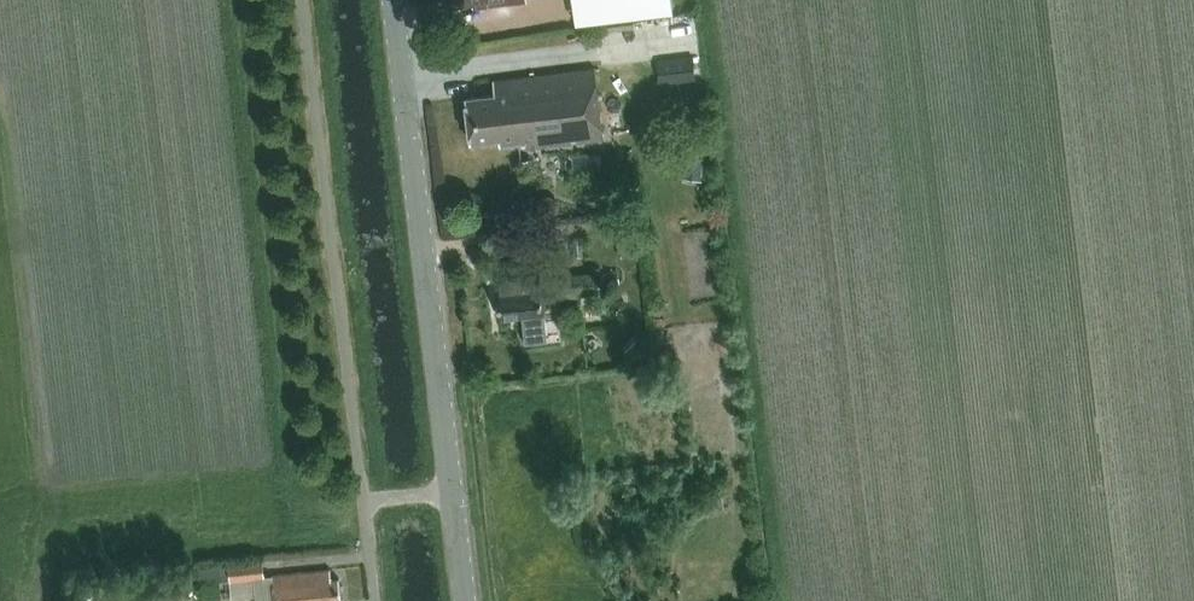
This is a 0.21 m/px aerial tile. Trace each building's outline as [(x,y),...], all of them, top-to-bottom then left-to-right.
[(576,24),(673,11),(671,0),(573,0),(576,24)] [(658,59),(661,83),(699,78),(696,55),(658,59)] [(602,137),(593,66),(492,79),(494,92),(466,96),(471,139),(499,136),(500,143),(525,140),(526,147),(602,137)] [(702,181),(705,160),(685,157),(682,178),(702,181)] [(534,174),(532,159),(519,161),(521,175),(534,174)] [(603,285),(620,284),(619,271),(609,272),(609,273),(602,274),(603,285)] [(563,276),(565,297),(597,294),(595,272),(563,276)] [(523,291),(499,294),(502,319),(522,317),(525,343),(549,341),(542,283),(522,285),(523,291)] [(650,354),(641,345),(631,356),(640,365),(650,354)] [(678,365),(677,351),(657,353),(658,367),(678,365)] [(263,561),(230,564),(231,581),(265,577),(263,561)] [(231,581),(229,564),(199,567),(200,584),(231,581)] [(276,600),(342,600),(339,580),(331,581),(330,570),(273,575),(276,600)] [(104,582),(87,583),(89,600),(102,600),(105,600),(104,582)]
